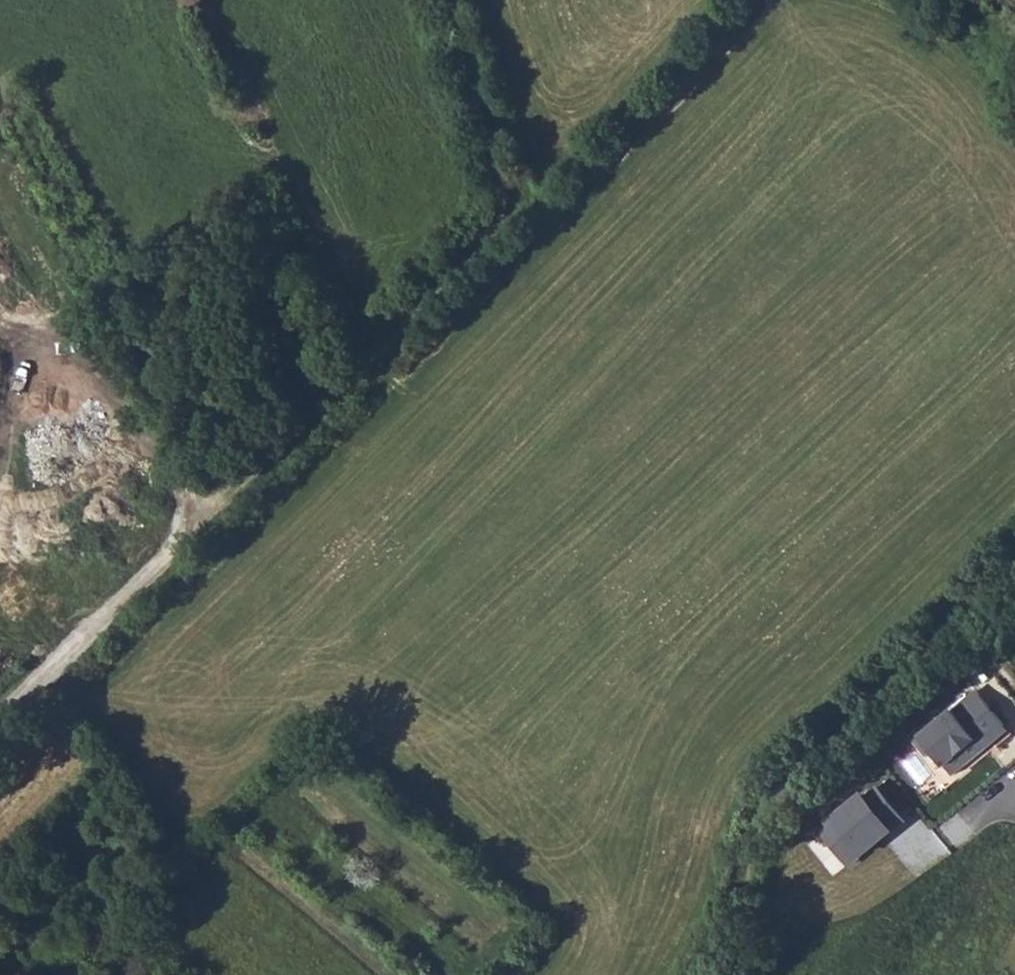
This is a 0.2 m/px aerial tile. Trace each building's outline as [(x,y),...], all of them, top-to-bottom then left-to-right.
[(1009,733),(977,692),(914,740),(927,757),(935,751),(954,776),(1009,733)] [(868,795),(864,791),(836,813),(839,816),(830,823),(833,828),(826,834),(851,865),(863,856),(864,858),(908,823),(878,787),(868,795)]
